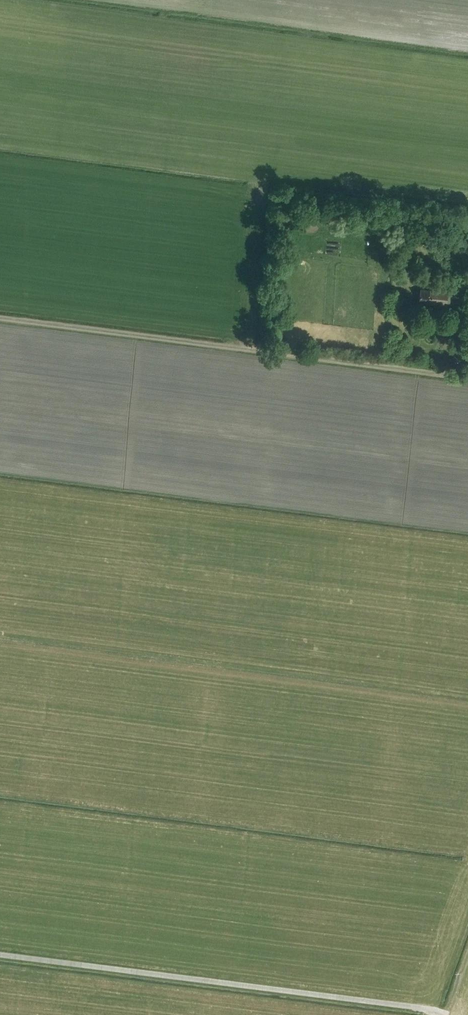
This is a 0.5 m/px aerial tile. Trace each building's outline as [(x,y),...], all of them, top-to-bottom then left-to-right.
[(448,306),(450,289),(430,287),(429,290),(420,289),(419,301),(431,302),(430,304),(448,306)]
